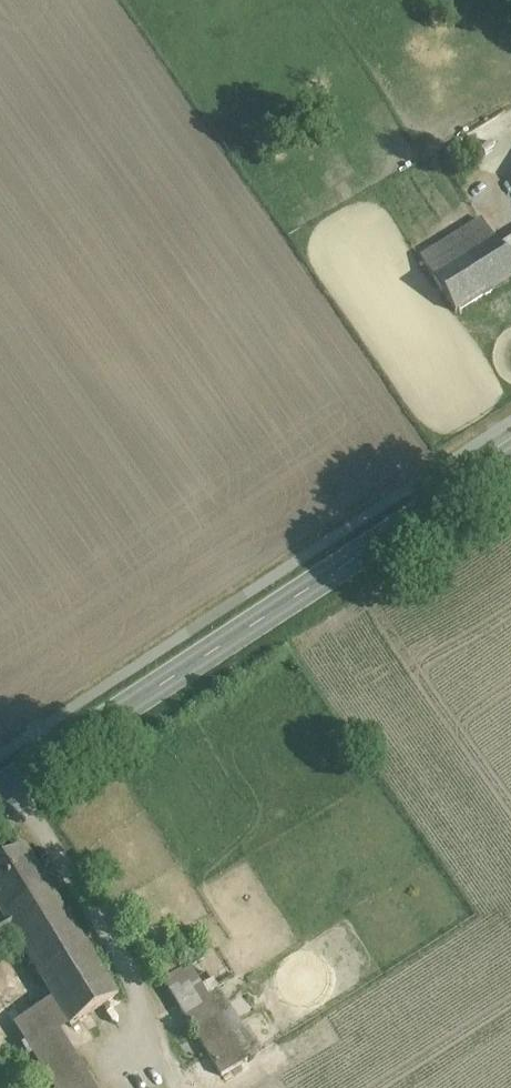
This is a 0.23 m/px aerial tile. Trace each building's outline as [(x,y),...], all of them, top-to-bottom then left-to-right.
[(482,220),(421,259),(433,277),(494,239),(482,220)] [(433,277),(455,312),(510,277),(510,265),(500,247),(494,239),(433,277)] [(500,247),(510,265),(510,240),(500,247)] [(0,863),(0,917),(1,919),(48,890),(23,849),(0,863)] [(1,919),(0,917),(0,918),(0,945),(13,938),(69,1028),(119,997),(86,944),(83,946),(48,890),(1,919)] [(194,943),(152,966),(162,982),(189,967),(190,968),(204,960),(194,943)] [(189,967),(162,982),(183,1015),(210,1000),(208,998),(190,968),(189,967)] [(255,1052),(218,992),(208,998),(210,1000),(183,1015),(221,1077),(247,1061),(246,1058),(255,1052)] [(42,1007),(15,1024),(52,1085),(79,1069),(80,1068),(42,1007)] [(79,1069),(52,1085),(54,1087),(91,1087),(79,1069)]
